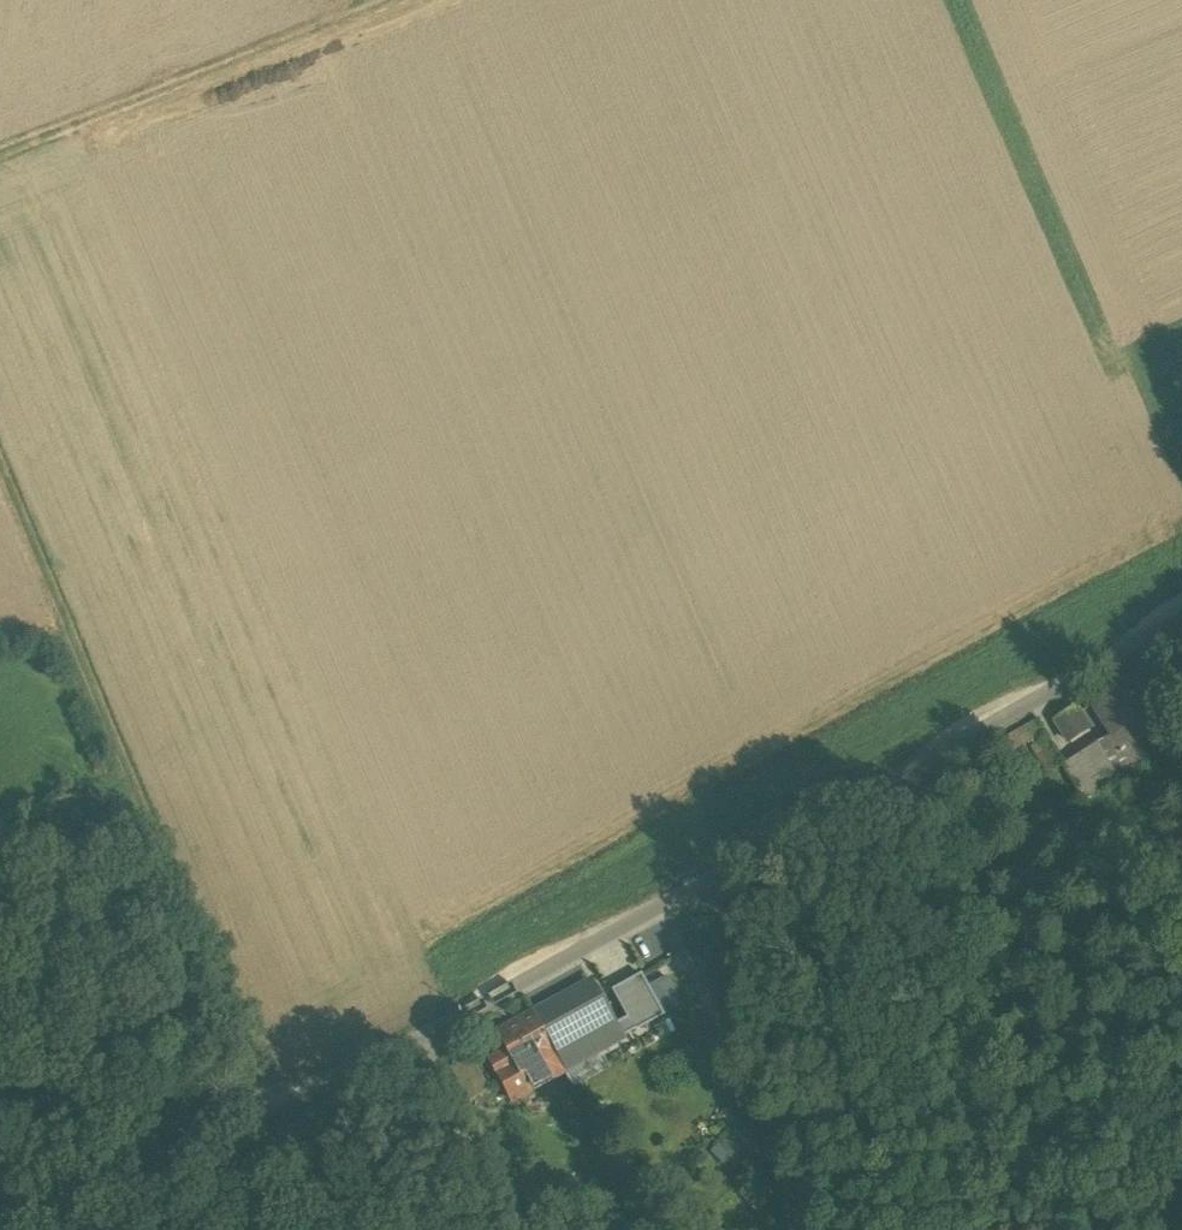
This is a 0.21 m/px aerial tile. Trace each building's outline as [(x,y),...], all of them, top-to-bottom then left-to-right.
[(1142,676),(1124,686),(1141,717),(1159,707),(1142,676)] [(1124,686),(1097,704),(1115,733),(1141,717),(1124,686)] [(1075,708),(1056,721),(1071,744),(1090,733),(1075,708)] [(1065,764),(1087,801),(1149,764),(1127,727),(1065,764)] [(614,1026),(621,1039),(662,1016),(639,976),(612,991),(628,1019),(614,1026)] [(564,1073),(621,1039),(614,1026),(589,983),(533,1013),(564,1073)] [(564,1073),(533,1013),(497,1033),(506,1051),(489,1061),(511,1101),(564,1073)]
